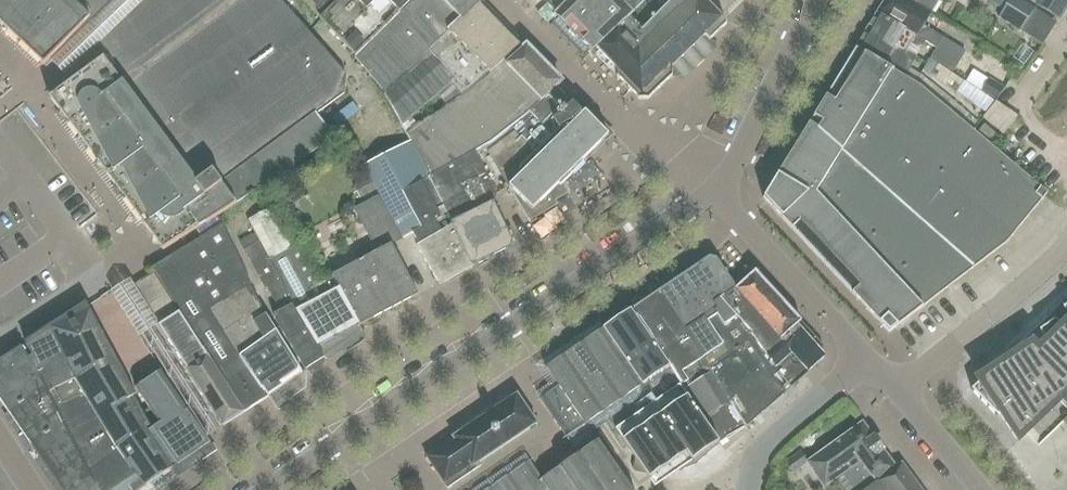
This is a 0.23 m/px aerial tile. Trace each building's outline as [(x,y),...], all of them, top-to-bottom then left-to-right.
[(42,66),(89,17),(100,7),(108,0),(0,0),(0,25),(42,66)] [(102,58),(48,98),(161,251),(233,201),(235,204),(333,139),(315,114),(343,94),(346,75),(279,0),(156,0),(102,58)] [(320,11),(332,0),(310,0),(320,11)] [(323,13),(318,18),(355,55),(365,46),(366,46),(413,0),(332,0),(320,11),(323,13)] [(481,7),(480,5),(481,4),(477,0),(413,0),(366,46),(354,57),(382,90),(384,94),(384,95),(384,96),(430,54),(481,7)] [(644,0),(571,0),(555,15),(591,52),(595,48),(644,0)] [(616,78),(637,99),(648,99),(670,78),(670,76),(682,75),(715,44),(710,39),(726,24),(703,0),(671,0),(669,2),(667,0),(644,0),(595,48),(616,71),(616,78)] [(877,14),(924,42),(935,49),(942,37),(927,28),(922,29),(931,14),(907,0),(885,0),(877,14)] [(912,2),(930,13),(937,0),(936,0),(909,0),(912,2)] [(1002,10),(998,18),(1020,31),(1034,8),(1021,0),(986,0),(1002,10)] [(1066,7),(1066,1),(1065,0),(1029,0),(1060,19),(1066,7)] [(430,54),(384,96),(406,134),(417,126),(412,118),(437,95),(447,105),(493,72),(520,46),(481,7),(430,54)] [(877,14),(864,33),(901,55),(904,50),(908,43),(919,50),(924,42),(877,14)] [(905,78),(917,58),(904,50),(901,55),(864,33),(855,48),(894,72),(905,78)] [(500,103),(541,63),(526,46),(524,48),(520,45),(520,46),(493,72),(447,105),(417,126),(406,134),(410,141),(417,156),(500,103)] [(855,48),(840,73),(876,105),(1015,231),(1047,193),(925,90),(905,78),(894,72),(855,48)] [(530,111),(555,87),(560,82),(541,63),(500,103),(417,156),(428,178),(453,163),(476,150),(484,145),(486,144),(519,121),(530,111)] [(960,99),(968,88),(946,72),(938,84),(960,99)] [(809,122),(973,268),(1006,243),(1015,231),(876,105),(840,73),(809,122)] [(567,99),(555,87),(530,111),(542,124),(569,99),(569,98),(567,99)] [(1006,126),(1017,107),(1001,97),(989,117),(1006,126)] [(583,153),(600,143),(584,115),(586,114),(584,112),(584,113),(569,99),(542,124),(530,111),(519,121),(486,144),(484,145),(528,221),(556,205),(554,201),(568,192),(561,180),(568,177),(565,171),(586,158),(583,153)] [(889,333),(973,268),(809,122),(763,198),(889,333)] [(989,143),(996,135),(984,125),(977,133),(989,143)] [(402,234),(403,237),(410,233),(417,245),(416,246),(439,286),(471,267),(471,266),(428,178),(417,156),(410,141),(366,164),(388,208),(402,234)] [(496,194),(495,192),(489,178),(476,150),(453,163),(494,254),(509,247),(511,241),(493,201),(496,194)] [(428,178),(471,266),(494,254),(453,163),(428,178)] [(270,208),(248,220),(254,232),(260,242),(297,311),(323,357),(323,356),(352,337),(354,341),(361,336),(355,326),(360,324),(340,286),(322,295),(295,245),(291,247),(270,208)] [(360,324),(360,325),(418,295),(389,240),(402,234),(388,208),(368,218),(380,242),(361,252),(365,259),(334,275),(340,286),(360,324)] [(222,224),(151,268),(155,273),(156,273),(169,294),(168,295),(180,314),(180,313),(243,414),(266,396),(263,391),(262,392),(208,308),(247,284),(244,278),(248,276),(222,224)] [(260,242),(244,250),(265,290),(266,289),(277,311),(275,312),(271,315),(304,370),(324,358),(323,356),(323,357),(297,311),(260,242)] [(726,337),(742,326),(720,298),(734,287),(714,258),(708,257),(683,274),(726,337)] [(734,287),(720,298),(753,335),(751,336),(765,352),(762,355),(790,387),(824,357),(822,345),(755,271),(735,289),(734,287)] [(153,272),(132,286),(223,427),(243,414),(180,313),(180,314),(153,272)] [(683,274),(658,291),(745,427),(785,392),(763,366),(748,343),(736,352),(726,337),(683,274)] [(247,284),(208,308),(262,392),(263,391),(266,396),(267,396),(301,373),(267,318),(268,317),(249,283),(247,284)] [(658,291),(630,310),(673,372),(671,373),(718,443),(745,427),(658,291)] [(971,390),(997,417),(1000,414),(1018,442),(1060,402),(1066,409),(1066,297),(996,366),(977,379),(979,382),(971,390)] [(42,383),(63,424),(75,447),(96,487),(97,489),(140,489),(143,488),(173,468),(208,442),(159,371),(134,388),(159,424),(147,431),(146,429),(150,426),(133,396),(136,395),(87,304),(24,345),(34,359),(30,362),(39,378),(42,383)] [(630,310),(603,328),(694,460),(718,443),(671,373),(673,372),(630,310)] [(539,399),(565,438),(603,412),(619,436),(632,455),(628,458),(650,489),(651,489),(694,460),(603,328),(564,355),(570,365),(551,377),(557,387),(539,399)] [(28,359),(21,347),(0,360),(0,378),(28,359)] [(30,362),(28,359),(0,378),(0,401),(5,408),(42,383),(39,378),(30,362)] [(42,383),(5,408),(31,447),(63,424),(42,383)] [(474,466),(536,424),(516,394),(451,437),(452,439),(426,457),(446,488),(475,468),(474,466)] [(63,424),(31,447),(46,468),(75,447),(63,424)] [(895,469),(862,424),(809,462),(802,452),(786,464),(793,473),(807,463),(825,487),(833,481),(840,489),(867,489),(876,484),(895,469)] [(574,489),(631,489),(611,461),(616,457),(599,432),(573,450),(577,456),(559,468),(574,489)] [(96,487),(75,447),(46,468),(61,489),(97,489),(96,487)] [(521,489),(548,489),(541,480),(528,461),(510,474),(521,489)] [(895,469),(876,484),(867,489),(921,489),(901,464),(895,469)] [(548,489),(574,489),(559,468),(541,480),(548,489)] [(494,489),(521,489),(510,474),(492,486),(494,489)]
